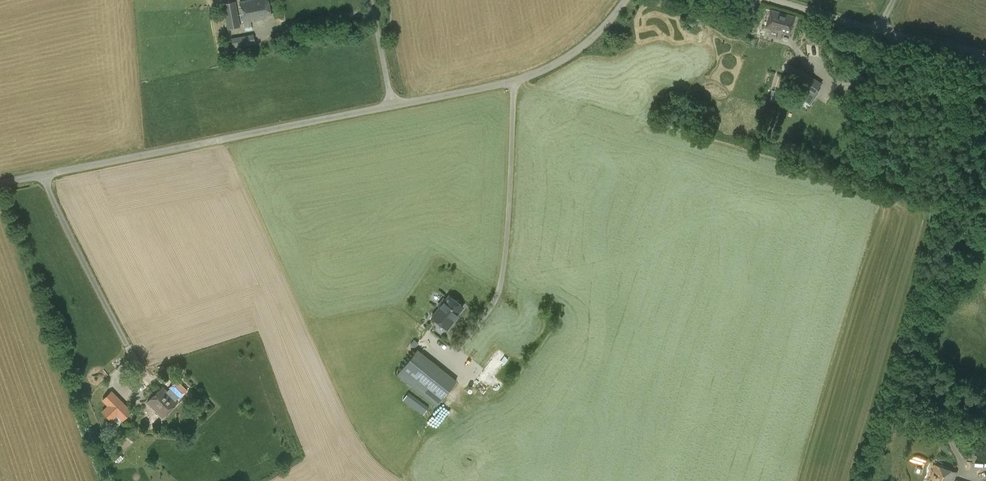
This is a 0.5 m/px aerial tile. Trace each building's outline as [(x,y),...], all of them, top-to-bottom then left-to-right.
[(245,26),(251,25),(250,20),(271,16),(268,0),(247,0),(240,1),(245,26)] [(240,26),(235,1),(222,4),(227,29),(240,26)] [(771,9),(765,28),(778,32),(778,33),(782,34),(782,33),(790,35),(795,16),(771,9)] [(233,47),(255,43),(253,34),(231,38),(233,47)] [(821,84),(798,68),(790,80),(791,80),(787,85),(808,100),(812,95),(813,95),(821,84)] [(444,316),(455,326),(472,308),(470,307),(472,304),(461,295),(459,298),(457,295),(454,300),(456,302),(444,316)] [(456,380),(417,349),(397,374),(436,406),(456,380)] [(472,373),(473,372),(479,375),(483,367),(472,361),(467,370),(472,373)] [(485,387),(489,380),(483,377),(480,384),(485,387)] [(178,402),(170,394),(162,386),(147,401),(163,417),(178,402)] [(95,402),(105,394),(99,387),(89,395),(95,402)] [(403,399),(423,414),(428,407),(408,392),(403,399)] [(131,411),(117,396),(110,403),(113,407),(112,409),(113,410),(112,411),(122,420),(131,411)] [(440,408),(420,432),(430,440),(450,417),(440,408)] [(110,430),(113,428),(119,422),(118,422),(119,420),(111,413),(111,414),(108,411),(102,417),(99,419),(110,430)] [(952,480),(955,473),(936,466),(931,480),(953,480),(952,480)]
